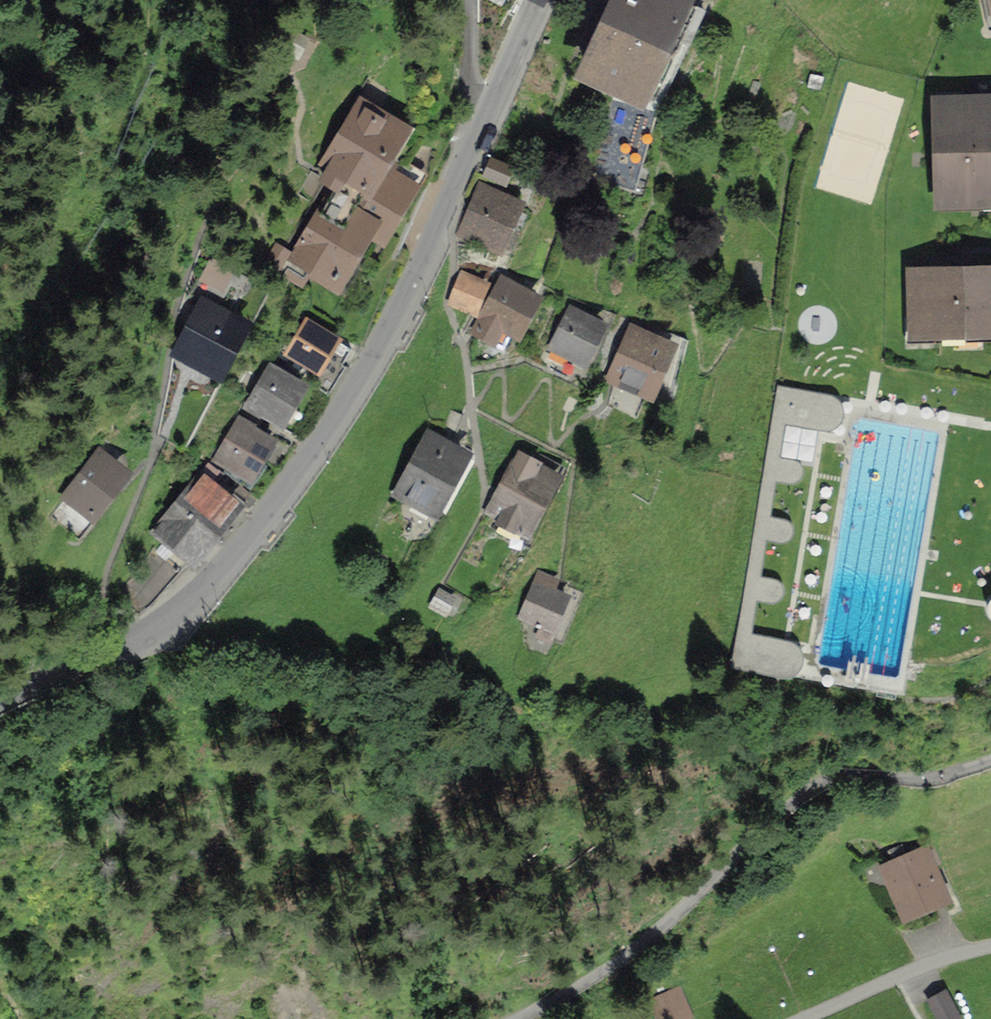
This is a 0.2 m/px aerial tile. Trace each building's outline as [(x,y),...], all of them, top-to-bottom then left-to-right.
[(678,6),(667,0),(600,0),(561,71),(624,106),(678,6)] [(927,87),(929,209),(990,208),(990,85),(927,87)] [(384,161),(403,128),(358,101),(320,165),(365,191),(384,161)] [(491,158),(485,174),(508,183),(514,167),(491,158)] [(416,181),(384,161),(365,191),(346,223),(369,236),(378,243),(400,207),(416,181)] [(490,266),(515,207),(485,195),(460,254),(490,266)] [(346,223),(317,206),(290,254),(276,246),(264,266),(300,287),(306,277),(336,293),(369,236),(346,223)] [(416,215),(400,207),(378,243),(399,253),(416,215)] [(232,275),(208,264),(200,283),(223,294),(232,275)] [(466,274),(452,303),(473,312),(486,283),(466,274)] [(898,285),(903,353),(990,346),(990,277),(898,285)] [(510,348),(531,309),(494,289),(473,328),(510,348)] [(216,378),(253,331),(216,302),(179,348),(216,378)] [(574,376),(598,328),(561,309),(537,358),(574,376)] [(348,352),(308,325),(278,369),(318,396),(348,352)] [(639,401),(659,349),(625,336),(605,388),(639,401)] [(302,397),(267,374),(237,419),(272,442),(302,397)] [(827,393),(775,384),(730,653),(785,662),(789,635),(742,628),(750,585),(766,588),(769,571),(752,568),(760,526),(776,529),(779,513),(761,510),(769,466),(787,469),(790,453),(772,450),(779,409),(823,416),(827,393)] [(271,443),(235,418),(211,452),(246,477),(271,443)] [(431,519),(461,459),(415,437),(385,496),(431,519)] [(124,474),(95,451),(52,504),(81,527),(124,474)] [(514,544),(552,475),(521,459),(484,528),(514,544)] [(248,492),(210,462),(165,518),(204,548),(248,492)] [(147,559),(170,582),(181,567),(157,548),(147,559)] [(138,570),(161,593),(170,582),(147,559),(138,570)] [(130,582),(150,605),(161,593),(138,570),(130,582)] [(512,630),(546,646),(572,594),(538,578),(512,630)] [(121,596),(139,615),(150,605),(130,582),(121,596)] [(954,906),(931,849),(888,866),(910,923),(954,906)] [(677,990),(641,1004),(647,1018),(685,1018),(688,1018),(677,990)] [(929,1002),(939,1018),(959,1018),(944,994),(929,1002)]
